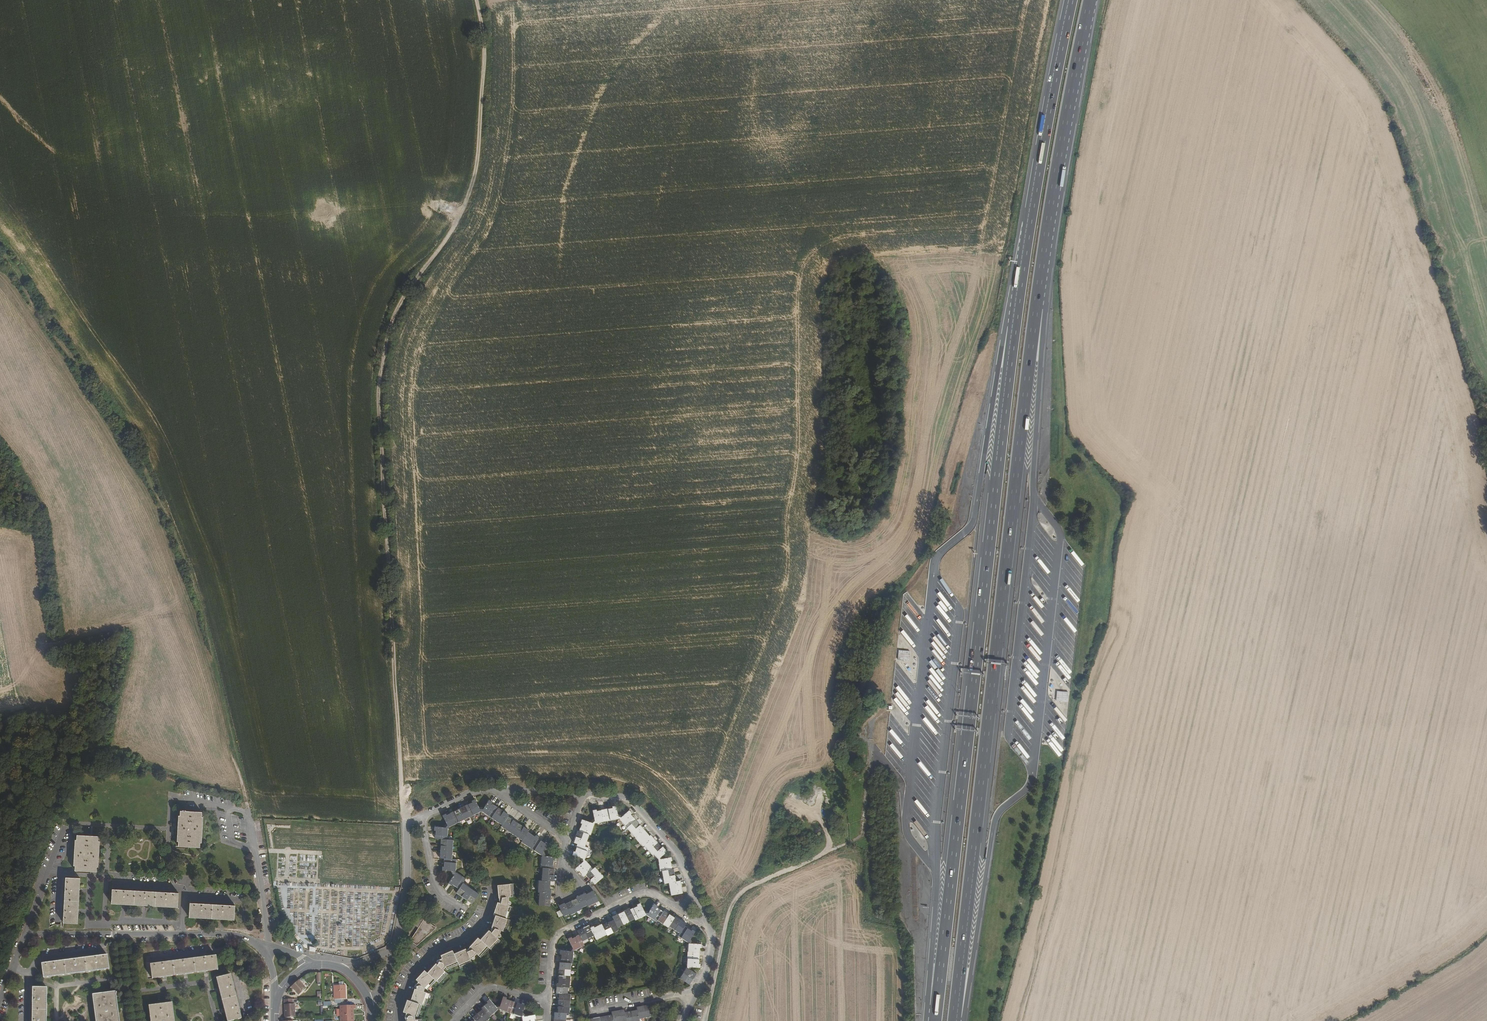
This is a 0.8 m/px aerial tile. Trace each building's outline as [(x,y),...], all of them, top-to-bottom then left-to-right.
[(1049,543),(1051,542),(1047,537),(1039,543),(1048,555),(1051,553),(1049,551),(1053,548),(1049,543)] [(1037,599),(1034,601),(1045,614),(1047,612),(1037,599)] [(910,660),(910,652),(898,651),(897,666),(904,667),(904,672),(916,673),(916,662),(912,662),(912,660),(910,660)] [(1054,698),(1056,701),(1068,703),(1071,683),(1070,682),(1071,679),(1061,666),(1054,671),(1057,675),(1057,678),(1048,684),(1048,689),(1050,692),(1049,697),(1054,698)] [(939,682),(941,680),(931,669),(929,671),(939,682)] [(903,672),(900,675),(898,672),(895,675),(906,687),(909,685),(906,682),(909,679),(903,672)] [(1054,709),(1064,722),(1066,720),(1056,707),(1054,709)] [(894,719),(891,721),(897,729),(891,734),(901,747),(907,742),(904,738),(901,741),(899,739),(902,737),(901,736),(905,732),(894,719)] [(1062,729),(1060,725),(1056,727),(1052,720),(1050,722),(1059,736),(1062,733),(1060,730),(1062,729)] [(887,758),(898,771),(901,769),(899,767),(902,765),(890,750),(887,752),(890,755),(887,758)] [(931,772),(933,770),(923,759),(920,761),(931,772)] [(538,905),(550,906),(551,889),(550,889),(550,881),(553,881),(554,869),(553,869),(553,861),(554,861),(555,857),(547,856),(544,851),(548,844),(546,842),(545,844),(538,839),(538,838),(536,836),(535,837),(528,832),(529,831),(508,817),(508,815),(491,804),(492,803),(489,800),(485,807),(478,806),(475,800),(471,801),(472,803),(447,815),(446,814),(442,816),(446,822),(442,828),(435,827),(434,831),(436,831),(435,839),(441,839),(440,858),(444,859),(444,867),(442,867),(442,871),(451,871),(453,877),(448,883),(452,885),(452,884),(459,889),(456,893),(472,904),(479,894),(463,883),(466,879),(455,873),(456,860),(452,859),(453,840),(447,840),(448,828),(481,812),(502,825),(501,827),(522,841),(521,842),(542,856),(541,868),(542,868),(541,881),(539,881),(538,892),(539,892),(538,905)] [(589,822),(582,820),(580,824),(582,824),(579,831),(578,831),(574,843),(577,844),(575,852),(573,851),(572,855),(579,858),(581,863),(575,869),(577,872),(579,871),(584,877),(586,875),(594,885),(603,877),(595,867),(593,869),(585,860),(589,848),(585,847),(589,835),(591,835),(595,824),(619,819),(643,847),(644,846),(652,856),(653,855),(658,860),(660,871),(661,871),(664,884),(668,883),(671,896),(683,893),(680,881),(676,881),(673,869),(672,869),(670,861),(672,861),(671,857),(664,859),(662,856),(667,851),(662,847),(661,848),(650,835),(649,836),(630,814),(631,814),(629,811),(623,816),(617,814),(616,806),(612,807),(612,808),(596,811),(596,810),(592,810),(594,818),(589,822)] [(508,816),(511,817),(513,815),(520,820),(523,815),(513,809),(508,816)] [(201,817),(202,812),(180,811),(180,815),(178,815),(176,842),(178,842),(178,846),(200,847),(200,843),(202,843),(203,817),(201,817)] [(910,823),(912,825),(914,824),(922,834),(924,832),(914,819),(910,823)] [(75,871),(97,872),(97,867),(98,867),(100,841),(98,841),(98,836),(77,835),(76,839),(75,840),(73,866),(75,866),(75,871)] [(78,924),(80,878),(66,877),(66,879),(65,879),(64,886),(65,886),(65,892),(64,892),(63,907),(64,907),(64,914),(63,914),(62,921),(63,921),(63,923),(78,924)] [(512,884),(497,885),(498,898),(500,898),(500,900),(499,903),(497,903),(493,914),(496,915),(491,927),(493,928),(492,930),(490,932),(489,930),(480,940),(478,938),(469,947),(470,948),(469,949),(466,951),(466,949),(454,954),(452,950),(440,956),(442,958),(438,960),(437,962),(437,963),(437,964),(436,963),(427,973),(424,970),(416,980),(418,982),(415,986),(415,987),(416,988),(416,989),(415,989),(411,1001),(407,1000),(403,1012),(406,1013),(405,1017),(405,1019),(407,1020),(406,1020),(421,1020),(421,1019),(415,1020),(415,1016),(417,1016),(421,1005),(424,1005),(426,999),(427,999),(429,994),(424,992),(425,988),(427,990),(436,980),(438,982),(443,977),(443,978),(447,974),(443,970),(445,967),(447,969),(458,964),(460,968),(472,963),(470,959),(470,958),(472,959),(473,959),(474,958),(474,957),(474,956),(476,953),(481,957),(484,953),(489,948),(491,950),(500,941),(497,938),(497,937),(498,938),(500,937),(501,936),(501,935),(500,933),(501,931),(506,932),(508,926),(507,926),(509,920),(508,919),(512,908),(508,906),(508,905),(510,905),(510,904),(511,903),(510,901),(509,901),(508,897),(514,897),(513,891),(512,891),(512,884)] [(111,904),(134,905),(135,890),(128,889),(127,890),(121,890),(121,889),(113,889),(112,889),(111,904)] [(134,905),(155,906),(156,891),(149,890),(149,891),(141,891),(142,890),(135,890),(134,905)] [(156,891),(155,906),(177,907),(178,893),(177,893),(177,892),(170,892),(169,892),(163,892),(163,891),(156,891)] [(564,903),(561,905),(559,906),(564,917),(570,914),(570,915),(582,910),(581,908),(587,906),(588,907),(599,902),(593,891),(586,894),(586,893),(576,898),(577,899),(565,905),(564,903)] [(191,903),(190,903),(189,917),(234,920),(235,905),(233,905),(233,904),(226,904),(226,905),(220,905),(220,904),(205,903),(205,904),(199,903),(191,902),(191,903)] [(566,1013),(569,1013),(570,994),(567,994),(568,988),(569,988),(571,963),(573,963),(573,951),(585,946),(582,941),(594,936),(596,940),(606,935),(607,936),(619,930),(617,927),(635,919),(635,920),(646,915),(656,922),(657,921),(668,928),(669,926),(679,933),(678,936),(688,943),(686,967),(679,978),(689,985),(696,974),(690,970),(691,967),(700,968),(700,964),(698,964),(700,948),(701,948),(701,944),(694,944),(691,938),(695,932),(692,929),(691,930),(684,926),(686,923),(675,916),(674,918),(664,911),(663,912),(656,908),(657,907),(654,904),(650,911),(643,910),(640,903),(636,905),(637,907),(630,910),(629,908),(612,917),(614,920),(602,925),(601,924),(594,928),(593,926),(590,928),(588,925),(577,931),(579,935),(572,938),(571,937),(568,939),(571,946),(567,951),(560,951),(560,955),(561,955),(561,963),(559,963),(558,983),(557,983),(556,994),(559,994),(557,1013),(554,1013),(554,1020),(566,1020),(566,1013)] [(437,928),(430,923),(424,920),(425,918),(417,912),(414,925),(419,928),(410,941),(417,946),(437,928)] [(44,978),(109,969),(107,955),(106,955),(99,955),(99,956),(92,957),(92,956),(78,958),(78,959),(71,960),(71,959),(57,961),(57,962),(50,963),(50,962),(43,963),(43,964),(42,964),(44,978)] [(152,979),(218,970),(216,956),(215,956),(214,955),(207,956),(207,957),(201,958),(201,957),(186,959),(186,960),(180,961),(180,960),(166,962),(166,963),(159,963),(152,963),(152,964),(150,964),(152,979)] [(216,978),(227,1020),(232,1020),(241,1018),(241,1017),(242,1017),(240,1010),(239,1010),(238,1004),(235,990),(234,990),(232,983),(233,983),(231,976),(230,975),(216,978)] [(307,988),(299,980),(291,987),(299,995),(307,988)] [(345,999),(345,985),(334,986),(335,1004),(342,1003),(342,999),(345,999)] [(47,987),(33,987),(33,989),(32,989),(32,996),(32,997),(32,1003),(32,1017),(33,1017),(32,1020),(47,1020),(47,987)] [(116,992),(93,995),(96,1020),(120,1020),(116,992)] [(490,1019),(490,1018),(498,1010),(522,1018),(523,1020),(535,1020),(534,1020),(536,1020),(535,1016),(527,1017),(523,1013),(526,1005),(522,1004),(522,1005),(507,1000),(507,999),(503,998),(501,1005),(495,1006),(490,1000),(487,1003),(488,1004),(481,1009),(482,1010),(473,1019),(475,1020),(488,1020),(490,1019)] [(293,999),(284,999),(284,1017),(294,1017),(295,1003),(293,1003),(293,999)] [(172,1003),(149,1006),(151,1020),(174,1020),(172,1003)] [(355,1005),(341,1006),(341,1020),(353,1020),(352,1009),(355,1009),(355,1005)] [(587,1020),(639,1020),(639,1019),(651,1017),(649,1005),(637,1008),(637,1011),(624,1013),(624,1010),(611,1012),(612,1015),(587,1020)]
